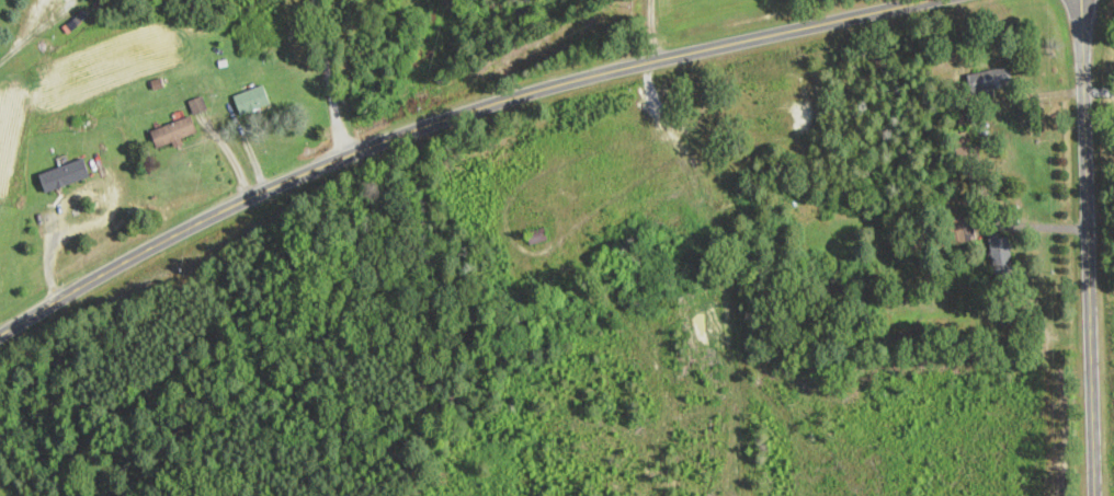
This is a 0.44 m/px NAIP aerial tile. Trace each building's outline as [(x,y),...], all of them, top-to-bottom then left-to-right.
[(62,6),(53,3),(49,13),(59,16),(62,6)] [(1014,83),(1009,65),(968,74),(972,93),(1014,83)] [(269,106),(264,86),(234,95),(239,114),(269,106)] [(194,113),(206,109),(202,97),(190,102),(194,113)] [(151,130),(156,146),(197,134),(192,118),(151,130)] [(39,175),(46,194),(90,176),(82,158),(39,175)] [(547,238),(544,226),(527,232),(532,244),(547,238)] [(990,238),(995,277),(1014,275),(1009,235),(990,238)]
